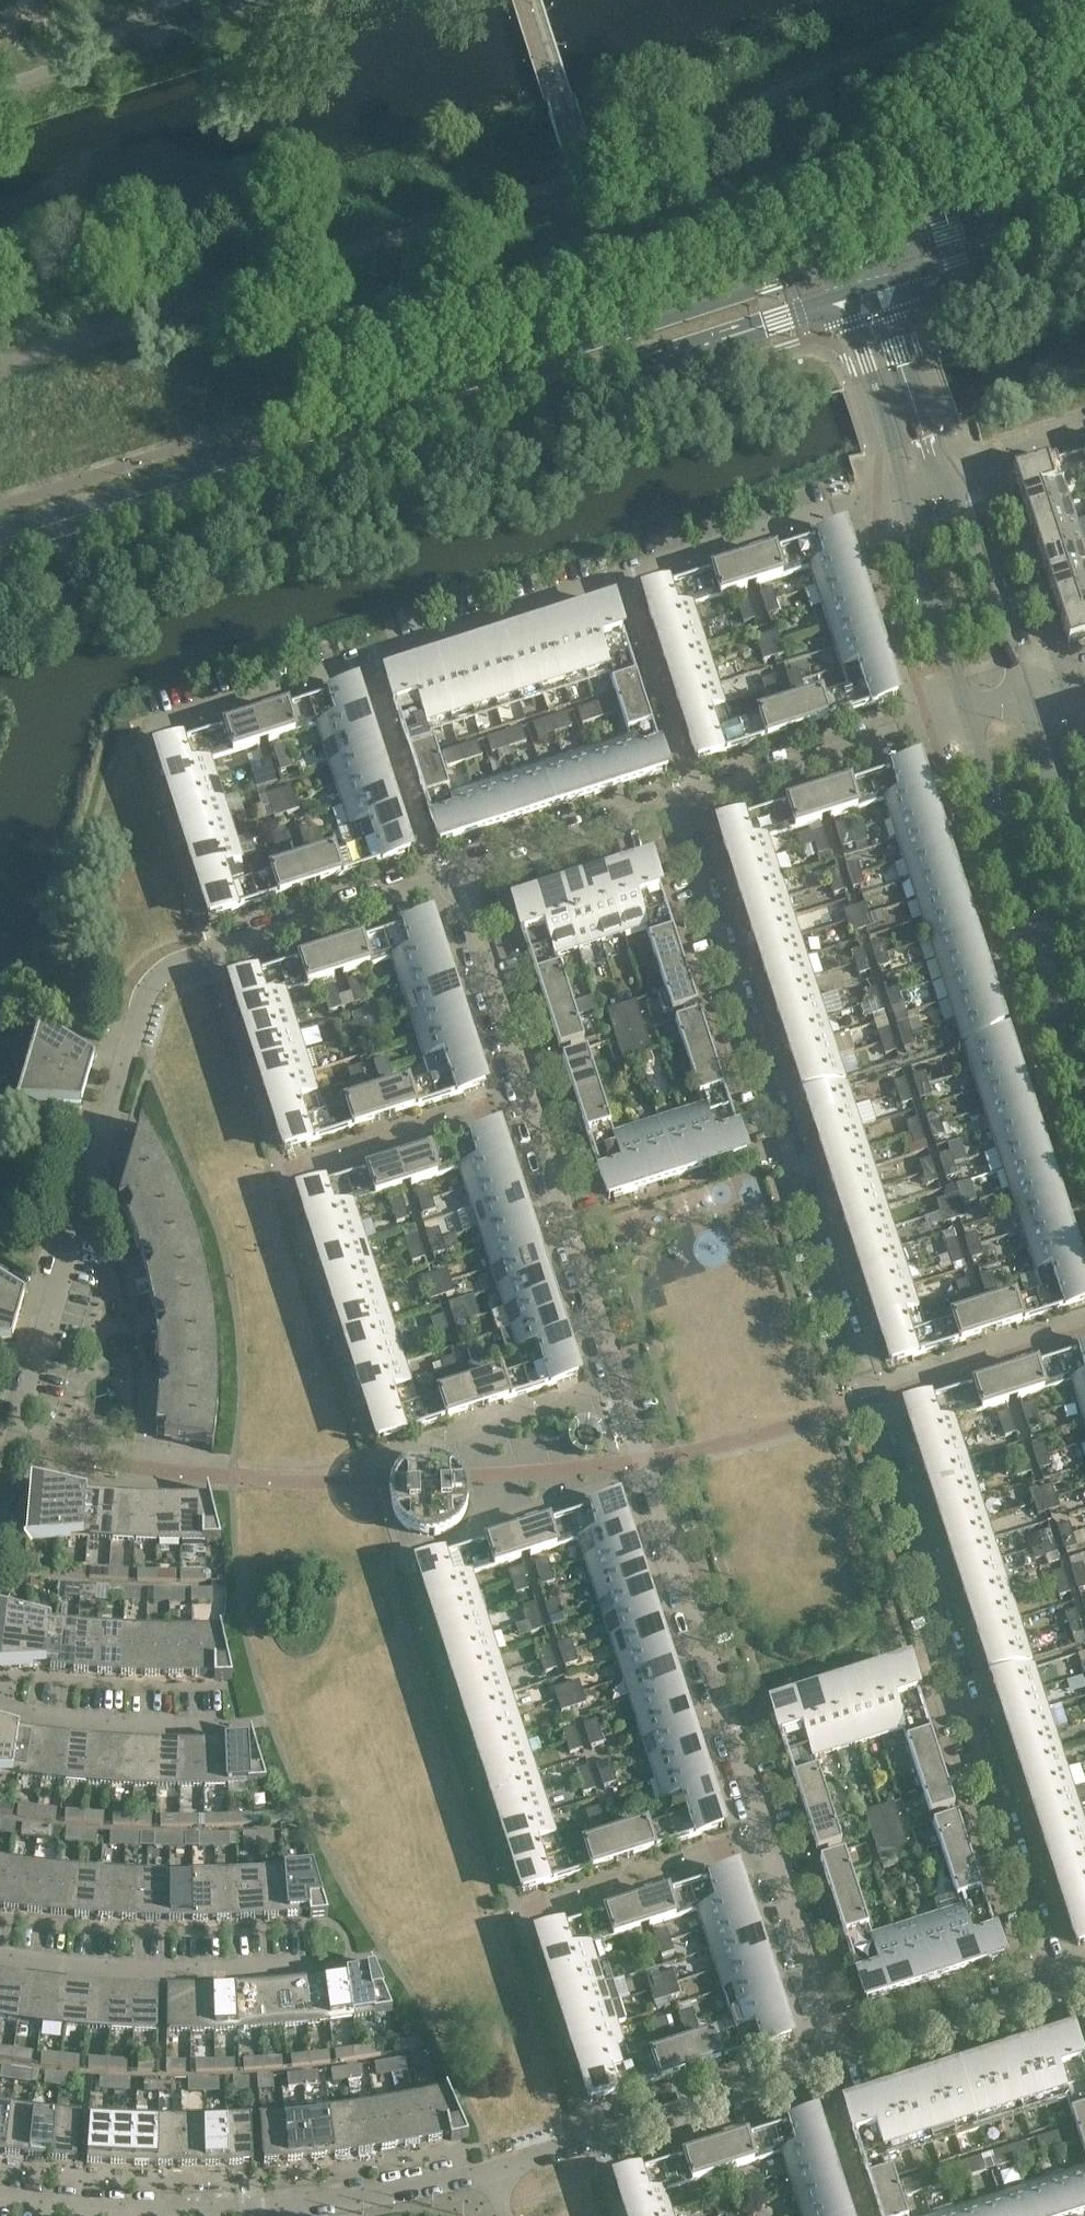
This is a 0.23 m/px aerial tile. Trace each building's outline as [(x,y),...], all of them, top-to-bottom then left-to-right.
[(1063,480),(1056,458),(1013,471),(1021,494),(1063,480)] [(1070,502),(1063,480),(1021,494),(1027,515),(1070,502)] [(1077,523),(1070,502),(1027,515),(1034,536),(1077,523)] [(1084,544),(1077,523),(1034,536),(1041,558),(1084,544)] [(851,554),(846,536),(844,531),(796,546),(804,570),(810,569),(809,568),(851,554)] [(1084,544),(1041,558),(1048,579),(1084,567),(1084,548),(1084,544)] [(700,604),(804,570),(796,546),(692,579),(700,604)] [(858,574),(855,566),(851,554),(809,568),(810,569),(816,588),(858,574)] [(1048,579),(1055,600),(1084,590),(1084,567),(1048,579)] [(864,594),(860,582),(858,574),(816,588),(822,608),(864,594)] [(700,604),(692,579),(644,595),(651,618),(694,605),(694,606),(700,604)] [(776,600),(772,589),(761,592),(765,604),(776,600)] [(1055,600),(1062,621),(1084,614),(1084,590),(1055,600)] [(871,614),(868,606),(864,594),(822,608),(829,628),(871,614)] [(751,608),(747,597),(736,601),(740,612),(751,608)] [(779,612),(776,600),(765,604),(768,615),(779,612)] [(629,652),(621,625),(614,604),(590,612),(606,660),(629,652)] [(700,625),(694,606),(694,605),(651,618),(658,638),(700,625)] [(755,620),(751,608),(740,612),(743,623),(755,620)] [(609,670),(606,660),(590,612),(568,619),(570,626),(586,677),(608,670),(609,670)] [(877,634),(873,622),(871,614),(829,628),(835,648),(877,634)] [(1062,621),(1069,644),(1084,639),(1084,614),(1062,621)] [(586,677),(570,626),(568,619),(545,626),(564,684),(586,677)] [(706,645),(700,625),(658,638),(664,658),(706,645)] [(564,684),(545,626),(523,634),(525,640),(541,692),(564,684)] [(782,643),(778,631),(767,635),(771,646),(782,643)] [(541,692),(525,640),(523,634),(500,641),(519,699),(541,692)] [(884,654),(881,647),(877,634),(835,648),(841,668),(884,654)] [(771,646),(767,635),(756,638),(760,650),(771,646)] [(519,699),(500,641),(478,648),(480,655),(496,706),(519,699)] [(785,654),(782,643),(771,646),(774,658),(785,654)] [(713,665),(706,645),(664,658),(671,678),(713,665)] [(774,658),(771,646),(760,650),(763,661),(774,658)] [(496,706),(480,655),(478,648),(455,655),(474,713),(496,706)] [(652,724),(635,671),(629,652),(606,660),(609,670),(608,670),(628,732),(652,724)] [(890,674),(886,662),(884,654),(841,668),(847,687),(848,688),(890,674)] [(474,713),(455,655),(433,663),(435,669),(451,721),(474,713)] [(451,721),(435,669),(433,663),(410,670),(426,718),(429,728),(430,727),(451,721)] [(719,685),(713,665),(671,678),(677,699),(719,685)] [(801,681),(798,669),(786,673),(790,684),(801,681)] [(426,718),(410,670),(386,677),(402,725),(426,718)] [(898,698),(896,692),(890,674),(848,688),(847,687),(842,689),(850,713),(898,698)] [(777,689),(773,677),(762,681),(766,692),(777,689)] [(805,692),(801,681),(790,684),(794,696),(805,692)] [(726,705),(719,685),(677,699),(684,719),(726,705)] [(364,710),(358,693),(357,687),(309,702),(316,726),(364,710)] [(745,747),(850,713),(842,689),(738,722),(745,747)] [(781,700),(777,689),(766,692),(769,704),(781,700)] [(617,714),(613,699),(603,702),(607,717),(617,714)] [(212,760),(317,727),(316,726),(309,702),(204,736),(212,759),(212,760)] [(607,717),(603,702),(595,705),(600,719),(607,717)] [(600,719),(595,705),(588,707),(592,722),(600,719)] [(732,724),(726,705),(684,719),(690,739),(732,725),(732,724)] [(592,722),(588,707),(578,710),(583,725),(592,722)] [(371,730),(368,723),(364,710),(316,726),(317,727),(323,746),(371,730)] [(572,728),(567,713),(558,717),(562,731),(572,728)] [(562,731),(558,717),(550,719),(555,734),(562,731)] [(449,789),(438,755),(430,727),(429,728),(426,718),(402,725),(425,797),(449,789)] [(555,734),(550,719),(543,721),(547,736),(555,734)] [(547,736),(543,721),(533,725),(538,739),(547,736)] [(745,747),(738,722),(732,724),(732,725),(690,739),(697,762),(745,747)] [(668,772),(661,751),(652,724),(628,732),(630,737),(631,737),(644,779),(668,772)] [(526,743),(522,728),(512,731),(517,746),(526,743)] [(377,751),(373,738),(371,730),(323,746),(329,766),(377,751)] [(517,746),(512,731),(505,734),(509,748),(517,746)] [(509,748),(505,734),(497,736),(502,751),(509,748)] [(212,759),(204,736),(156,751),(164,775),(212,759)] [(502,751),(497,736),(487,739),(492,754),(502,751)] [(631,737),(630,737),(608,744),(622,787),(644,779),(631,737)] [(482,757),(477,742),(468,745),(472,760),(482,757)] [(622,787),(608,744),(585,752),(599,794),(622,787)] [(290,756),(286,745),(274,749),(277,760),(290,756)] [(472,760),(468,745),(460,748),(465,762),(472,760)] [(465,762),(460,748),(452,750),(457,765),(465,762)] [(457,765),(452,750),(443,753),(447,768),(457,765)] [(383,770),(381,763),(377,751),(329,766),(336,786),(383,770)] [(599,794),(585,752),(563,759),(576,801),(599,794)] [(264,765),(260,753),(247,757),(251,769),(264,765)] [(294,768),(290,756),(277,760),(281,772),(294,768)] [(218,779),(212,760),(212,759),(164,775),(170,795),(218,779)] [(576,801),(563,759),(540,766),(554,808),(576,801)] [(926,786),(920,768),(918,763),(871,778),(878,803),(884,801),(884,800),(926,786)] [(267,776),(264,765),(251,769),(255,780),(267,776)] [(554,808),(540,766),(518,773),(531,815),(554,808)] [(390,791),(386,778),(383,770),(336,786),(342,806),(390,791)] [(531,815),(518,773),(495,781),(509,823),(531,815)] [(774,836),(878,803),(871,778),(766,812),(774,836)] [(225,800),(218,779),(170,795),(177,815),(225,800)] [(509,823),(495,781),(473,788),(486,830),(509,823)] [(932,806),(930,798),(926,786),(884,800),(884,801),(890,820),(932,806)] [(296,799),(292,787),(280,791),(283,803),(296,799)] [(473,788),(451,795),(450,795),(464,837),(486,830),(473,788)] [(464,837),(450,795),(451,795),(449,789),(425,797),(440,845),(464,837)] [(283,803),(280,791),(267,795),(271,806),(283,803)] [(396,811),(394,803),(390,791),(342,806),(349,826),(396,811)] [(299,810),(296,799),(283,803),(287,814),(299,810)] [(231,819),(225,800),(177,815),(183,835),(231,819)] [(287,814),(283,803),(271,806),(274,818),(287,814)] [(939,826),(935,814),(932,806),(890,820),(897,840),(939,826)] [(403,831),(399,819),(396,811),(349,826),(355,845),(355,846),(403,831)] [(774,836),(766,812),(718,827),(726,850),(768,837),(768,838),(774,836)] [(237,840),(231,819),(183,835),(190,855),(237,840)] [(850,833),(846,821),(835,825),(839,836),(850,833)] [(316,837),(312,825),(299,829),(303,841),(316,837)] [(945,846),(943,839),(939,826),(897,840),(903,860),(945,846)] [(826,841),(822,829),(811,833),(814,844),(826,841)] [(410,854),(408,849),(403,831),(355,846),(362,870),(410,854)] [(854,844),(850,833),(839,836),(843,848),(854,844)] [(289,845),(286,834),(273,838),(277,849),(289,845)] [(319,848),(316,837),(303,841),(307,852),(319,848)] [(774,857),(768,838),(768,837),(726,850),(732,871),(774,857)] [(244,860),(237,840),(190,855),(196,875),(244,860)] [(829,852),(826,841),(814,844),(818,855),(829,852)] [(258,903),(362,870),(355,846),(355,845),(250,879),(250,880),(251,880),(258,903)] [(293,856),(289,845),(277,849),(280,860),(293,856)] [(952,866),(948,854),(945,846),(903,860),(910,880),(952,866)] [(781,877),(774,857),(732,871),(739,891),(781,877)] [(250,879),(244,860),(196,875),(203,895),(250,880),(250,879)] [(667,909),(658,882),(651,861),(628,869),(643,917),(667,909)] [(860,874),(857,862),(846,866),(849,877),(860,874)] [(958,887),(956,879),(952,866),(910,880),(916,900),(958,887)] [(841,880),(837,868),(826,872),(830,883),(841,880)] [(643,917),(628,869),(605,876),(606,879),(624,934),(645,928),(646,927),(643,917)] [(864,885),(860,874),(849,877),(853,889),(864,885)] [(624,934),(606,879),(605,876),(583,883),(601,942),(624,934)] [(787,897),(781,877),(739,891),(745,911),(787,897)] [(251,880),(250,880),(203,895),(210,919),(258,903),(251,880)] [(845,891),(841,880),(830,883),(834,895),(845,891)] [(601,942),(583,883),(560,891),(561,894),(579,949),(601,942)] [(965,907),(961,895),(958,887),(916,900),(923,920),(965,907)] [(579,949),(561,894),(560,891),(537,898),(553,946),(556,956),(557,956),(579,949)] [(794,917),(787,897),(745,911),(752,931),(794,917)] [(553,946),(537,898),(514,906),(529,953),(553,946)] [(869,915),(865,904),(855,907),(858,919),(869,915)] [(858,919),(855,907),(844,911),(847,922),(858,919)] [(971,927),(969,919),(965,907),(923,920),(929,940),(971,927)] [(682,957),(667,909),(643,917),(646,927),(645,928),(657,965),(682,957)] [(873,927),(869,915),(858,919),(862,930),(873,927)] [(800,937),(794,917),(752,931),(758,951),(800,937)] [(439,943),(433,925),(431,919),(383,935),(391,958),(439,943)] [(862,930),(858,919),(847,922),(851,934),(862,930)] [(977,947),(974,935),(971,927),(929,940),(935,960),(977,947)] [(287,993),(391,959),(391,958),(383,935),(279,968),(287,992),(286,992),(287,993)] [(807,957),(800,937),(758,951),(765,971),(807,957)] [(445,963),(443,955),(439,943),(391,958),(391,959),(398,978),(445,963)] [(886,954),(883,943),(872,946),(875,957),(886,954)] [(569,993),(557,956),(556,956),(553,946),(529,953),(545,1001),(569,993)] [(984,967),(981,959),(977,947),(935,960),(942,980),(984,967)] [(867,960),(863,949),(852,952),(856,964),(867,960)] [(890,965),(886,954),(875,957),(879,969),(890,965)] [(697,1004),(688,976),(682,957),(657,965),(673,1012),(697,1004)] [(813,977),(807,957),(765,971),(771,991),(813,977)] [(871,972),(867,960),(856,964),(859,975),(871,972)] [(451,983),(448,971),(445,963),(398,978),(404,998),(451,983)] [(990,987),(986,975),(984,967),(942,980),(948,1000),(990,987)] [(287,992),(279,968),(231,984),(239,1007),(286,992),(287,992)] [(364,989),(361,977),(348,982),(352,993),(364,989)] [(820,997),(813,977),(771,991),(777,1011),(820,997)] [(899,994),(895,982),(884,986),(888,998),(899,994)] [(458,1003),(455,995),(451,983),(404,998),(410,1018),(458,1003)] [(338,997),(335,986),(322,990),(326,1001),(338,997)] [(997,1007),(994,999),(990,987),(948,1000),(955,1020),(997,1007)] [(368,1000),(364,989),(352,993),(355,1004),(368,1000)] [(880,1000),(876,989),(865,992),(869,1004),(880,1000)] [(827,1012),(844,1007),(839,991),(822,996),(827,1012)] [(293,1012),(287,993),(286,992),(239,1007),(245,1027),(293,1012)] [(584,1041),(578,1020),(569,993),(545,1001),(560,1049),(584,1041)] [(903,1005),(899,994),(888,998),(892,1009),(903,1005)] [(342,1009),(338,997),(326,1001),(329,1013),(342,1009)] [(826,1017),(820,997),(777,1011),(784,1031),(826,1017)] [(883,1012),(880,1000),(869,1004),(872,1015),(883,1012)] [(641,1014),(636,1001),(622,1006),(626,1018),(641,1014)] [(464,1023),(460,1011),(458,1003),(410,1018),(417,1038),(464,1023)] [(626,1018),(622,1006),(607,1010),(611,1023),(626,1018)] [(1004,1028),(999,1014),(997,1007),(955,1020),(961,1041),(1004,1028)] [(299,1032),(293,1012),(245,1027),(251,1047),(299,1032)] [(715,1061),(700,1013),(675,1021),(691,1068),(715,1061)] [(644,1026),(641,1014),(626,1018),(630,1031),(644,1026)] [(832,1037),(826,1017),(784,1031),(790,1051),(832,1037)] [(630,1031),(626,1018),(611,1023),(615,1035),(630,1031)] [(371,1031),(367,1019),(354,1023),(358,1035),(371,1031)] [(912,1034),(908,1022),(897,1026),(901,1037),(912,1034)] [(358,1035),(354,1023),(341,1027),(345,1039),(358,1035)] [(471,1043),(468,1035),(464,1023),(417,1038),(423,1058),(471,1043)] [(648,1038),(644,1026),(630,1031),(634,1043),(648,1038)] [(94,1058),(79,1049),(47,1029),(43,1042),(38,1040),(32,1061),(37,1063),(36,1066),(87,1081),(94,1058)] [(893,1040),(889,1029),(878,1032),(881,1044),(893,1040)] [(374,1042),(371,1031),(358,1035),(362,1046),(374,1042)] [(634,1043),(630,1031),(615,1035),(619,1048),(634,1043)] [(305,1052),(299,1032),(251,1047),(258,1067),(305,1052)] [(916,1045),(912,1034),(901,1037),(905,1049),(916,1045)] [(362,1046),(358,1035),(345,1039),(349,1051),(362,1046)] [(1013,1057),(1010,1049),(1006,1036),(964,1049),(971,1071),(1013,1057)] [(839,1057),(832,1037),(790,1051),(797,1071),(839,1057)] [(652,1051),(648,1038),(634,1043),(638,1056),(652,1051)] [(896,1052),(893,1040),(881,1044),(885,1055),(896,1052)] [(477,1063),(473,1051),(471,1043),(423,1058),(429,1077),(430,1079),(477,1063)] [(638,1056),(634,1043),(619,1048),(623,1060),(638,1056)] [(602,1097),(594,1070),(587,1049),(563,1057),(578,1105),(602,1097)] [(312,1072),(305,1052),(258,1067),(264,1087),(312,1072)] [(846,1078),(839,1057),(797,1071),(803,1092),(846,1078)] [(1019,1077),(1015,1065),(1013,1057),(971,1071),(977,1090),(1019,1077)] [(390,1069),(386,1058),(374,1062),(377,1073),(390,1069)] [(731,1108),(719,1073),(715,1061),(691,1068),(703,1105),(704,1105),(707,1116),(731,1108)] [(485,1087),(483,1081),(477,1063),(430,1079),(429,1079),(437,1102),(485,1087)] [(81,1104),(87,1081),(36,1066),(35,1069),(30,1068),(24,1090),(29,1090),(25,1103),(63,1104),(63,1103),(81,1104)] [(364,1077),(361,1066),(348,1070),(352,1082),(364,1077)] [(394,1081),(390,1069),(377,1073),(381,1085),(394,1081)] [(318,1092),(312,1072),(264,1087),(271,1107),(318,1092)] [(928,1084),(924,1073),(913,1076),(917,1088),(928,1084)] [(333,1136),(437,1102),(429,1079),(430,1079),(429,1077),(324,1111),(325,1112),(333,1136)] [(368,1089),(364,1077),(352,1082),(355,1093),(368,1089)] [(1026,1097),(1023,1089),(1019,1077),(977,1090),(984,1110),(1026,1097)] [(909,1090),(905,1079),(894,1082),(898,1094),(909,1090)] [(932,1095),(928,1084),(917,1088),(921,1099),(932,1095)] [(855,1108),(848,1087),(806,1100),(813,1121),(855,1108)] [(912,1102),(909,1090),(898,1094),(901,1105),(912,1102)] [(325,1112),(324,1111),(318,1092),(271,1107),(277,1128),(325,1112)] [(614,1134),(602,1097),(578,1105),(593,1152),(617,1144),(613,1134),(614,1134)] [(1032,1117),(1028,1105),(1026,1097),(984,1110),(990,1130),(1032,1117)] [(722,1163),(707,1116),(704,1105),(703,1105),(681,1112),(700,1171),(722,1163)] [(746,1156),(739,1135),(731,1108),(707,1116),(722,1163),(746,1156)] [(861,1128),(855,1108),(813,1121),(819,1141),(861,1128)] [(333,1136),(325,1112),(277,1128),(285,1151),(333,1136)] [(700,1171),(681,1112),(659,1120),(677,1178),(700,1171)] [(941,1124),(937,1113),(926,1116),(930,1128),(941,1124)] [(1039,1137),(1036,1129),(1032,1117),(990,1130),(996,1150),(1039,1137)] [(922,1130),(918,1119),(907,1122),(910,1134),(922,1130)] [(677,1178),(659,1120),(636,1127),(655,1185),(677,1178)] [(148,1133),(142,1124),(119,1203),(119,1204),(121,1203),(128,1219),(128,1220),(127,1220),(133,1237),(189,1216),(185,1205),(181,1195),(176,1184),(169,1170),(164,1160),(159,1151),(156,1146),(154,1142),(148,1133)] [(945,1136),(941,1124),(930,1128),(934,1139),(945,1136)] [(636,1127),(614,1134),(613,1134),(617,1144),(632,1192),(655,1185),(636,1127)] [(868,1148),(861,1128),(819,1141),(826,1161),(868,1148)] [(506,1153),(501,1136),(499,1130),(451,1145),(458,1169),(459,1169),(506,1153)] [(925,1142),(922,1130),(910,1134),(914,1145),(925,1142)] [(1045,1157),(1041,1145),(1039,1137),(996,1150),(1003,1170),(1045,1157)] [(632,1192),(617,1144),(593,1152),(609,1200),(632,1192)] [(354,1203),(459,1170),(459,1169),(458,1169),(451,1145),(347,1179),(354,1202),(354,1203)] [(874,1168),(868,1148),(826,1161),(832,1181),(874,1168)] [(513,1174),(510,1166),(506,1153),(459,1169),(459,1170),(465,1189),(513,1174)] [(954,1164),(950,1153),(939,1156),(943,1168),(954,1164)] [(1051,1177),(1049,1169),(1045,1157),(1003,1170),(1009,1190),(1051,1177)] [(934,1170),(931,1159),(920,1163),(923,1174),(934,1170)] [(958,1176),(954,1164),(943,1168),(946,1179),(958,1176)] [(881,1188),(874,1168),(832,1181),(839,1201),(881,1188)] [(938,1182),(934,1170),(923,1174),(927,1185),(938,1182)] [(519,1194),(515,1181),(513,1174),(465,1189),(472,1209),(519,1194)] [(1058,1197),(1054,1185),(1051,1177),(1009,1190),(1016,1211),(1058,1197)] [(354,1202),(347,1179),(299,1194),(306,1218),(354,1202)] [(432,1199),(429,1188),(416,1192),(419,1203),(432,1199)] [(887,1208),(881,1188),(839,1201),(845,1221),(887,1208)] [(526,1214),(523,1206),(519,1194),(472,1209),(478,1229),(526,1214)] [(962,1206),(958,1194),(948,1197),(951,1209),(962,1206)] [(406,1208),(402,1196),(390,1201),(393,1212),(406,1208)] [(951,1209),(948,1197),(937,1201),(940,1213),(951,1209)] [(1064,1217),(1062,1209),(1058,1197),(1016,1211),(1022,1231),(1064,1217)] [(436,1211),(432,1199),(419,1203),(423,1215),(436,1211)] [(360,1223),(354,1203),(354,1202),(306,1218),(313,1238),(360,1223)] [(966,1217),(962,1206),(951,1209),(955,1221),(966,1217)] [(410,1219),(406,1208),(393,1212),(397,1223),(410,1219)] [(893,1228),(887,1208),(845,1221),(851,1241),(893,1228)] [(955,1221),(951,1209),(940,1213),(944,1224),(955,1221)] [(532,1234),(528,1221),(526,1214),(478,1229),(484,1249),(532,1234)] [(203,1260),(200,1249),(198,1242),(195,1232),(191,1221),(189,1216),(133,1237),(139,1253),(140,1252),(141,1252),(148,1276),(146,1276),(150,1294),(208,1281),(206,1270),(204,1265),(203,1260)] [(1071,1237),(1067,1225),(1064,1217),(1022,1231),(1029,1251),(1071,1237)] [(367,1243),(360,1223),(313,1238),(319,1258),(367,1243)] [(900,1248),(893,1228),(851,1241),(858,1261),(900,1248)] [(443,1240),(439,1229),(426,1233),(430,1244),(443,1240)] [(980,1244),(976,1233),(965,1237),(969,1248),(980,1244)] [(538,1254),(536,1246),(532,1234),(484,1249),(491,1269),(538,1254)] [(421,1247),(418,1236),(405,1240),(409,1251),(421,1247)] [(1077,1257),(1075,1249),(1071,1237),(1029,1251),(1035,1271),(1077,1257)] [(960,1251),(957,1239),(945,1243),(949,1254),(960,1251)] [(446,1252),(443,1240),(430,1244),(433,1256),(446,1252)] [(373,1263),(367,1243),(319,1258),(326,1278),(373,1263)] [(983,1256),(980,1244),(969,1248),(972,1260),(983,1256)] [(425,1258),(421,1247),(409,1251),(412,1263),(425,1258)] [(906,1268),(900,1248),(858,1261),(864,1282),(906,1268)] [(964,1262),(960,1251),(949,1254),(953,1266),(964,1262)] [(545,1274),(541,1261),(538,1254),(491,1269),(497,1289),(545,1274)] [(1084,1277),(1080,1265),(1077,1257),(1035,1271),(1041,1290),(1042,1291),(1084,1277)] [(379,1282),(373,1263),(326,1278),(332,1298),(379,1282)] [(913,1288),(906,1268),(864,1282),(871,1302),(913,1288)] [(451,1281),(447,1270),(435,1274),(438,1286),(451,1281)] [(995,1284),(991,1272),(980,1276),(984,1287),(995,1284)] [(438,1286),(435,1274),(422,1278),(426,1290),(438,1286)] [(551,1294),(549,1286),(545,1274),(497,1289),(504,1309),(551,1294)] [(1084,1277),(1042,1291),(1041,1290),(1035,1292),(1043,1316),(1084,1303),(1084,1281),(1084,1277)] [(10,1286),(0,1279),(0,1312),(18,1318),(25,1295),(10,1286)] [(971,1292),(967,1280),(956,1284),(959,1295),(971,1292)] [(216,1327),(214,1316),(213,1310),(212,1300),(210,1291),(208,1281),(150,1294),(154,1311),(155,1311),(158,1335),(157,1335),(158,1352),(218,1349),(217,1338),(216,1332),(216,1327)] [(455,1293),(451,1281),(438,1286),(442,1297),(455,1293)] [(386,1303),(379,1282),(332,1298),(338,1318),(386,1303)] [(999,1295),(995,1284),(984,1287),(988,1299),(999,1295)] [(442,1297),(438,1286),(426,1290),(429,1301),(442,1297)] [(919,1308),(913,1288),(871,1302),(877,1322),(919,1308)] [(939,1350),(1043,1316),(1035,1292),(931,1325),(939,1350)] [(974,1303),(971,1292),(959,1295),(963,1307),(974,1303)] [(558,1314),(554,1302),(551,1294),(504,1309),(510,1329),(558,1314)] [(392,1323),(386,1303),(338,1318),(345,1338),(392,1323)] [(926,1328),(925,1327),(919,1308),(877,1322),(884,1342),(926,1328)] [(468,1321),(465,1309),(452,1313),(455,1325),(468,1321)] [(18,1318),(0,1312),(0,1340),(12,1340),(18,1318)] [(564,1334),(562,1326),(558,1314),(510,1329),(517,1349),(564,1334)] [(447,1327),(443,1316),(431,1320),(434,1331),(447,1327)] [(472,1332),(468,1321),(455,1325),(459,1336),(472,1332)] [(399,1343),(392,1323),(345,1338),(351,1358),(399,1343)] [(939,1350),(931,1325),(925,1327),(926,1328),(884,1342),(891,1365),(939,1350)] [(451,1339),(447,1327),(434,1331),(438,1343),(451,1339)] [(571,1354),(567,1342),(564,1334),(517,1349),(523,1368),(523,1369),(571,1354)] [(405,1363),(399,1343),(351,1358),(358,1378),(405,1363)] [(484,1360),(480,1348),(467,1352),(471,1364),(484,1360)] [(218,1360),(218,1349),(158,1352),(159,1370),(160,1370),(161,1370),(160,1394),(159,1394),(157,1412),(217,1417),(218,1404),(218,1393),(219,1387),(219,1371),(218,1360)] [(1057,1360),(1065,1384),(1071,1383),(1071,1382),(1084,1377),(1084,1351),(1057,1360)] [(578,1377),(576,1372),(571,1354),(523,1369),(530,1393),(578,1377)] [(458,1368),(454,1357),(441,1361),(445,1373),(458,1368)] [(487,1371),(484,1360),(471,1364),(475,1376),(487,1371)] [(961,1418),(1065,1384),(1057,1360),(953,1393),(961,1418)] [(412,1383),(405,1363),(358,1378),(364,1398),(412,1383)] [(426,1426),(530,1393),(523,1369),(523,1368),(418,1402),(418,1403),(426,1426)] [(461,1380),(458,1368),(445,1373),(448,1384),(461,1380)] [(1071,1382),(1071,1383),(1077,1401),(1084,1399),(1084,1377),(1071,1382)] [(418,1403),(418,1402),(412,1383),(364,1398),(371,1418),(418,1403)] [(961,1418),(953,1393),(905,1409),(913,1432),(955,1419),(955,1420),(961,1418)] [(426,1426),(418,1403),(371,1418),(378,1442),(426,1426)] [(1037,1414),(1033,1403),(1022,1406),(1026,1418),(1037,1414)] [(1013,1422),(1009,1411),(998,1414),(1001,1426),(1013,1422)] [(216,1431),(217,1417),(157,1412),(156,1429),(157,1429),(157,1436),(165,1437),(164,1439),(206,1445),(214,1446),(216,1431)] [(1041,1426),(1037,1414),(1026,1418),(1029,1429),(1041,1426)] [(961,1439),(955,1420),(955,1419),(913,1432),(919,1452),(961,1439)] [(1016,1434),(1013,1422),(1001,1426),(1005,1437),(1016,1434)] [(593,1437),(591,1431),(577,1435),(582,1451),(596,1446),(593,1437)] [(968,1459),(961,1439),(919,1452),(926,1472),(968,1459)] [(1047,1455),(1044,1444),(1033,1447),(1036,1459),(1047,1455)] [(1028,1461),(1024,1450),(1013,1454),(1017,1465),(1028,1461)] [(1051,1467),(1047,1455),(1036,1459),(1040,1470),(1051,1467)] [(974,1479),(968,1459),(926,1472),(932,1492),(974,1479)] [(466,1486),(465,1483),(463,1479),(461,1476),(459,1473),(457,1471),(454,1469),(452,1467),(449,1465),(446,1464),(443,1462),(440,1461),(437,1461),(434,1460),(431,1460),(427,1460),(424,1460),(421,1461),(418,1462),(415,1463),(412,1464),(409,1466),(405,1469),(403,1471),(401,1474),(399,1476),(397,1479),(395,1482),(394,1485),(393,1488),(392,1491),(392,1494),(392,1497),(392,1502),(392,1505),(392,1506),(393,1509),(394,1511),(395,1514),(397,1518),(399,1521),(402,1525),(404,1527),(408,1530),(412,1532),(415,1534),(418,1535),(423,1536),(426,1536),(431,1537),(436,1536),(440,1535),(443,1534),(448,1532),(452,1529),(455,1527),(457,1525),(460,1522),(462,1519),(464,1515),(465,1513),(466,1510),(467,1507),(467,1505),(468,1502),(468,1499),(468,1494),(467,1491),(467,1488),(466,1486)] [(1032,1473),(1028,1461),(1017,1465),(1020,1476),(1032,1473)] [(981,1499),(974,1479),(932,1492),(939,1512),(981,1499)] [(67,1514),(69,1489),(45,1483),(38,1481),(38,1482),(39,1484),(40,1484),(41,1485),(42,1485),(38,1539),(36,1539),(35,1539),(33,1542),(40,1542),(40,1541),(60,1540),(62,1514),(67,1514)] [(1056,1497),(1052,1486),(1041,1489),(1045,1501),(1056,1497)] [(89,1538),(92,1494),(69,1489),(67,1514),(62,1514),(60,1540),(89,1538)] [(1045,1501),(1041,1489),(1030,1493),(1034,1504),(1045,1501)] [(112,1540),(114,1496),(92,1494),(89,1538),(90,1538),(112,1540)] [(134,1541),(136,1497),(114,1496),(112,1540),(134,1541)] [(158,1542),(158,1498),(136,1497),(134,1541),(158,1542)] [(1060,1509),(1056,1497),(1045,1501),(1049,1512),(1060,1509)] [(181,1542),(181,1498),(158,1498),(158,1542),(181,1542)] [(221,1542),(210,1499),(204,1499),(204,1498),(181,1498),(181,1542),(202,1542),(221,1542)] [(987,1519),(981,1499),(939,1512),(945,1533),(987,1519)] [(625,1524),(620,1507),(618,1501),(570,1516),(578,1540),(625,1524)] [(1049,1512),(1045,1501),(1034,1504),(1038,1516),(1049,1512)] [(473,1574),(578,1541),(578,1540),(570,1516),(466,1550),(473,1573),(473,1574)] [(993,1539),(987,1519),(945,1533),(951,1553),(993,1539)] [(632,1544),(629,1537),(625,1524),(578,1540),(578,1541),(584,1560),(632,1544)] [(1073,1536),(1069,1524),(1058,1528),(1062,1539),(1073,1536)] [(1054,1542),(1050,1530),(1039,1534),(1043,1545),(1054,1542)] [(1077,1547),(1073,1536),(1062,1539),(1066,1551),(1077,1547)] [(1000,1559),(993,1539),(951,1553),(958,1573),(1000,1559)] [(1057,1553),(1054,1542),(1043,1545),(1046,1557),(1057,1553)] [(638,1565),(634,1552),(632,1544),(584,1560),(591,1580),(638,1565)] [(473,1573),(466,1550),(418,1565),(425,1589),(473,1573)] [(551,1570),(548,1559),(535,1563),(539,1574),(551,1570)] [(1006,1579),(1000,1559),(958,1573),(964,1593),(1006,1579)] [(1082,1564),(1071,1568),(1075,1579),(1084,1576),(1084,1572),(1082,1564)] [(645,1585),(642,1577),(638,1565),(591,1580),(597,1600),(645,1585)] [(525,1579),(522,1567),(509,1571),(512,1583),(525,1579)] [(109,1580),(109,1571),(94,1570),(93,1579),(109,1580)] [(555,1582),(551,1570),(539,1574),(542,1586),(555,1582)] [(1067,1582),(1063,1570),(1052,1574),(1056,1586),(1067,1582)] [(124,1581),(125,1571),(109,1571),(109,1580),(124,1581)] [(157,1582),(157,1573),(141,1572),(141,1581),(157,1582)] [(173,1582),(173,1573),(157,1573),(157,1582),(173,1582)] [(203,1582),(203,1573),(184,1573),(184,1582),(203,1582)] [(479,1593),(473,1574),(473,1573),(425,1589),(432,1609),(479,1593)] [(1075,1579),(1079,1591),(1084,1589),(1084,1576),(1075,1579)] [(529,1590),(525,1579),(512,1583),(516,1594),(529,1590)] [(1013,1599),(1006,1579),(964,1593),(971,1613),(1013,1599)] [(1070,1593),(1067,1582),(1056,1586),(1059,1597),(1070,1593)] [(81,1594),(81,1585),(70,1584),(69,1593),(81,1594)] [(93,1595),(93,1586),(81,1585),(81,1594),(93,1595)] [(651,1604),(647,1592),(645,1585),(597,1600),(604,1620),(651,1604)] [(125,1598),(125,1588),(113,1588),(113,1597),(125,1598)] [(137,1598),(137,1589),(125,1588),(125,1598),(137,1598)] [(169,1599),(170,1590),(157,1589),(157,1599),(169,1599)] [(181,1599),(182,1590),(170,1590),(169,1599),(181,1599)] [(209,1599),(209,1590),(191,1590),(191,1599),(209,1599)] [(486,1614),(479,1593),(432,1609),(438,1629),(486,1614)] [(1019,1619),(1013,1599),(971,1613),(977,1633),(1019,1619)] [(562,1611),(558,1600),(545,1604),(549,1615),(562,1611)] [(658,1624),(655,1617),(651,1604),(604,1620),(610,1640),(658,1624)] [(541,1618),(537,1606),(524,1611),(528,1622),(541,1618)] [(27,1615),(8,1610),(2,1608),(2,1609),(3,1611),(4,1612),(6,1612),(0,1666),(0,1669),(2,1669),(26,1667),(29,1642),(25,1641),(27,1615)] [(1080,1622),(1076,1610),(1065,1614),(1068,1625),(1080,1622)] [(565,1623),(562,1611),(549,1615),(553,1627),(565,1623)] [(492,1633),(486,1614),(438,1629),(445,1649),(492,1633)] [(51,1666),(55,1623),(27,1615),(25,1641),(29,1642),(26,1667),(51,1666)] [(544,1629),(541,1618),(528,1622),(531,1633),(544,1629)] [(1026,1639),(1019,1619),(977,1633),(984,1653),(1026,1639)] [(1083,1633),(1080,1622),(1068,1625),(1072,1637),(1083,1633)] [(75,1669),(78,1625),(55,1623),(51,1666),(51,1669),(64,1670),(65,1668),(75,1669)] [(664,1644),(660,1632),(658,1624),(610,1640),(616,1660),(664,1644)] [(98,1670),(100,1627),(78,1625),(75,1669),(74,1671),(88,1672),(88,1670),(98,1670)] [(122,1672),(124,1628),(100,1627),(98,1670),(98,1673),(112,1674),(112,1671),(122,1672)] [(145,1673),(147,1629),(124,1628),(122,1672),(122,1675),(135,1675),(136,1672),(145,1673)] [(169,1673),(169,1630),(147,1629),(145,1673),(145,1676),(159,1676),(159,1673),(169,1673)] [(233,1680),(222,1630),(215,1630),(215,1629),(192,1630),(192,1673),(192,1676),(206,1676),(206,1673),(214,1673),(214,1680),(233,1680)] [(192,1673),(192,1630),(169,1630),(169,1673),(169,1676),(183,1676),(183,1673),(192,1673)] [(499,1654),(492,1633),(445,1649),(451,1669),(499,1654)] [(1032,1660),(1026,1639),(984,1653),(990,1674),(1032,1660)] [(574,1651),(571,1640),(558,1644),(562,1655),(574,1651)] [(670,1664),(668,1657),(664,1644),(616,1660),(623,1680),(670,1664)] [(553,1658),(550,1646),(537,1650),(541,1662),(553,1658)] [(578,1663),(574,1651),(562,1655),(565,1667),(578,1663)] [(505,1673),(499,1654),(451,1669),(458,1689),(505,1673)] [(557,1669),(553,1658),(541,1662),(544,1673),(557,1669)] [(924,1711),(916,1684),(909,1663),(885,1671),(900,1719),(924,1711)] [(677,1685),(673,1672),(670,1664),(623,1680),(629,1700),(677,1685)] [(1042,1689),(1035,1668),(993,1682),(1000,1703),(1042,1689)] [(904,1729),(900,1719),(885,1671),(863,1678),(864,1681),(882,1736),(903,1730),(904,1729)] [(511,1694),(505,1673),(458,1689),(464,1709),(511,1694)] [(882,1736),(864,1681),(863,1678),(840,1685),(859,1744),(882,1736)] [(583,1692),(579,1681),(567,1685),(570,1696),(583,1692)] [(570,1696),(567,1685),(554,1689),(558,1701),(570,1696)] [(683,1705),(681,1697),(677,1685),(629,1700),(636,1720),(683,1705)] [(859,1744),(840,1685),(817,1693),(818,1696),(836,1751),(859,1744)] [(1048,1709),(1042,1689),(1000,1703),(1006,1723),(1048,1709)] [(587,1704),(583,1692),(570,1696),(574,1708),(587,1704)] [(836,1751),(818,1696),(817,1693),(795,1700),(810,1748),(813,1758),(815,1758),(836,1751)] [(518,1713),(511,1694),(464,1709),(470,1729),(518,1713)] [(574,1708),(570,1696),(558,1701),(561,1712),(574,1708)] [(810,1748),(795,1700),(771,1707),(787,1755),(810,1748)] [(690,1725),(686,1713),(683,1705),(636,1720),(642,1740),(690,1725)] [(1055,1729),(1048,1709),(1006,1723),(1013,1743),(1055,1729)] [(940,1759),(924,1711),(900,1719),(904,1729),(903,1730),(915,1767),(940,1759)] [(524,1734),(518,1713),(470,1729),(477,1749),(524,1734)] [(600,1732),(597,1720),(584,1724),(588,1736),(600,1732)] [(24,1732),(1,1725),(0,1732),(0,1775),(18,1775),(24,1732)] [(696,1745),(694,1737),(690,1725),(642,1740),(649,1760),(696,1745)] [(579,1738),(576,1727),(563,1731),(566,1742),(579,1738)] [(1061,1749),(1055,1729),(1013,1743),(1019,1763),(1061,1749)] [(41,1778),(46,1735),(24,1732),(18,1775),(20,1776),(20,1775),(41,1778)] [(604,1743),(600,1732),(588,1736),(591,1747),(604,1743)] [(531,1754),(524,1734),(477,1749),(483,1769),(531,1754)] [(64,1781),(69,1737),(46,1735),(41,1778),(64,1781)] [(87,1783),(91,1739),(69,1737),(64,1781),(87,1783)] [(583,1750),(579,1738),(566,1742),(570,1754),(583,1750)] [(111,1785),(113,1741),(91,1739),(87,1783),(111,1785)] [(134,1786),(135,1742),(113,1741),(111,1785),(134,1786)] [(266,1785),(254,1742),(248,1742),(248,1741),(224,1743),(226,1786),(248,1785),(248,1786),(266,1785)] [(157,1787),(158,1743),(135,1742),(134,1786),(157,1787)] [(180,1787),(180,1743),(158,1743),(157,1787),(180,1787)] [(203,1787),(202,1743),(180,1743),(180,1787),(203,1787)] [(226,1786),(224,1743),(202,1743),(203,1787),(226,1786)] [(703,1765),(699,1753),(696,1745),(649,1760),(655,1780),(703,1765)] [(827,1795),(815,1758),(813,1758),(810,1748),(787,1755),(802,1803),(827,1795)] [(1067,1769),(1061,1749),(1019,1763),(1025,1783),(1067,1769)] [(537,1774),(531,1754),(483,1769),(490,1789),(537,1774)] [(955,1806),(946,1778),(940,1759),(915,1767),(930,1814),(955,1806)] [(613,1772),(609,1760),(597,1764),(600,1776),(613,1772)] [(709,1785),(707,1777),(703,1765),(655,1780),(661,1800),(709,1785)] [(592,1778),(588,1767),(576,1771),(579,1782),(592,1778)] [(1074,1789),(1067,1769),(1025,1783),(1032,1803),(1074,1789)] [(617,1783),(613,1772),(600,1776),(604,1787),(617,1783)] [(544,1794),(537,1774),(490,1789),(496,1809),(544,1794)] [(596,1790),(592,1778),(579,1782),(583,1794),(596,1790)] [(715,1805),(712,1793),(709,1785),(661,1800),(668,1819),(668,1820),(715,1805)] [(1080,1809),(1074,1789),(1032,1803),(1038,1823),(1080,1809)] [(550,1814),(544,1794),(496,1809),(503,1829),(550,1814)] [(842,1843),(835,1822),(827,1795),(802,1803),(817,1851),(842,1843)] [(628,1811),(625,1799),(612,1803),(616,1815),(628,1811)] [(898,1816),(894,1803),(879,1808),(883,1820),(898,1816)] [(36,1818),(38,1806),(22,1804),(21,1816),(36,1818)] [(723,1828),(721,1823),(715,1805),(668,1820),(667,1820),(675,1844),(723,1828)] [(52,1820),(54,1808),(38,1806),(36,1818),(52,1820)] [(602,1819),(599,1808),(586,1812),(590,1823),(602,1819)] [(883,1820),(879,1808),(865,1812),(869,1825),(883,1820)] [(1080,1809),(1038,1823),(1045,1843),(1084,1830),(1084,1824),(1080,1809)] [(84,1823),(85,1811),(69,1810),(68,1822),(84,1823)] [(100,1824),(101,1813),(85,1811),(84,1823),(100,1824)] [(289,1823),(288,1811),(265,1813),(266,1824),(289,1823)] [(632,1822),(628,1811),(616,1815),(619,1826),(632,1822)] [(132,1826),(133,1814),(117,1814),(116,1825),(132,1826)] [(148,1827),(148,1815),(133,1814),(132,1826),(148,1827)] [(247,1825),(247,1814),(228,1815),(228,1826),(247,1825)] [(557,1834),(550,1814),(503,1829),(509,1849),(557,1834)] [(180,1827),(180,1815),(164,1815),(164,1827),(180,1827)] [(196,1827),(196,1815),(180,1815),(180,1827),(196,1827)] [(228,1826),(228,1815),(209,1815),(209,1827),(228,1826)] [(973,1863),(958,1815),(933,1823),(948,1871),(973,1863)] [(902,1828),(898,1816),(883,1820),(887,1833),(902,1828)] [(571,1877),(675,1844),(667,1820),(668,1820),(668,1819),(563,1853),(563,1854),(571,1877)] [(606,1831),(602,1819),(590,1823),(593,1835),(606,1831)] [(887,1833),(883,1820),(869,1825),(873,1837),(887,1833)] [(14,1835),(16,1823),(4,1821),(2,1833),(14,1835)] [(36,1838),(38,1826),(26,1824),(25,1836),(36,1838)] [(48,1839),(50,1828),(38,1826),(36,1838),(48,1839)] [(906,1840),(902,1828),(887,1833),(891,1845),(906,1840)] [(81,1842),(82,1830),(70,1829),(69,1841),(81,1842)] [(93,1843),(94,1832),(82,1830),(81,1842),(93,1843)] [(1045,1843),(1051,1863),(1084,1852),(1084,1830),(1045,1843)] [(259,1844),(258,1832),(246,1833),(247,1845),(259,1844)] [(271,1843),(270,1832),(258,1832),(259,1844),(271,1843)] [(125,1845),(126,1833),(114,1833),(113,1844),(125,1845)] [(137,1845),(138,1834),(126,1833),(125,1845),(137,1845)] [(891,1845),(887,1833),(873,1837),(877,1850),(891,1845)] [(215,1846),(214,1834),(202,1835),(203,1846),(215,1846)] [(227,1846),(226,1834),(214,1834),(215,1846),(227,1846)] [(563,1854),(563,1853),(557,1834),(509,1849),(515,1869),(563,1854)] [(170,1846),(170,1835),(158,1835),(158,1846),(170,1846)] [(182,1846),(182,1835),(170,1835),(170,1846),(182,1846)] [(910,1853),(906,1840),(891,1845),(895,1858),(910,1853)] [(895,1858),(891,1845),(877,1850),(881,1862),(895,1858)] [(860,1899),(851,1872),(845,1851),(820,1859),(835,1907),(860,1899)] [(1051,1863),(1058,1883),(1084,1874),(1084,1852),(1051,1863)] [(571,1877),(563,1854),(515,1869),(523,1892),(571,1877)] [(10,1862),(0,1861),(0,1905),(5,1906),(10,1862)] [(28,1909),(33,1865),(10,1862),(5,1906),(4,1909),(18,1910),(19,1908),(28,1909)] [(988,1910),(977,1875),(973,1863),(948,1871),(960,1907),(962,1907),(965,1917),(988,1910)] [(52,1912),(56,1868),(33,1865),(28,1909),(28,1912),(42,1913),(42,1910),(52,1912)] [(75,1914),(78,1870),(56,1868),(52,1912),(51,1914),(65,1916),(65,1913),(75,1914)] [(328,1917),(313,1868),(307,1869),(307,1868),(283,1871),(288,1914),(288,1917),(302,1916),(301,1913),(309,1912),(310,1919),(328,1917)] [(99,1915),(101,1872),(78,1870),(75,1914),(75,1917),(89,1918),(89,1915),(99,1915)] [(288,1914),(283,1871),(261,1872),(264,1916),(264,1919),(278,1918),(278,1915),(288,1914)] [(122,1917),(124,1873),(101,1872),(99,1915),(99,1918),(113,1919),(113,1916),(122,1917)] [(264,1916),(261,1872),(238,1873),(240,1917),(241,1920),(254,1919),(254,1916),(264,1916)] [(744,1895),(739,1877),(737,1872),(689,1887),(697,1910),(744,1895)] [(146,1918),(147,1874),(124,1873),(122,1917),(122,1920),(136,1920),(136,1917),(146,1918)] [(240,1917),(238,1873),(215,1874),(217,1918),(217,1921),(231,1920),(231,1917),(240,1917)] [(170,1918),(169,1875),(147,1874),(146,1918),(146,1921),(160,1921),(160,1918),(170,1918)] [(217,1918),(215,1874),(192,1875),(193,1918),(193,1921),(207,1921),(207,1918),(217,1918)] [(1058,1883),(1064,1903),(1084,1896),(1084,1874),(1058,1883)] [(193,1918),(192,1875),(169,1875),(170,1918),(170,1921),(183,1921),(183,1918),(193,1918)] [(592,1945),(697,1911),(697,1910),(689,1887),(585,1920),(592,1944),(592,1945)] [(751,1915),(748,1907),(744,1895),(697,1910),(697,1911),(703,1930),(751,1915)] [(1064,1903),(1070,1923),(1084,1919),(1084,1896),(1064,1903)] [(872,1936),(860,1899),(835,1907),(851,1954),(875,1946),(871,1936),(872,1936)] [(980,1965),(965,1917),(962,1907),(960,1907),(939,1914),(957,1973),(980,1965)] [(1003,1958),(997,1937),(988,1910),(965,1917),(980,1965),(1003,1958)] [(957,1973),(939,1914),(916,1922),(935,1980),(957,1973)] [(757,1935),(753,1923),(751,1915),(703,1930),(710,1950),(757,1935)] [(1070,1923),(1078,1947),(1084,1944),(1084,1919),(1070,1923)] [(592,1944),(585,1920),(537,1936),(545,1959),(592,1944)] [(935,1980),(916,1922),(893,1929),(912,1987),(935,1980)] [(912,1987),(893,1929),(872,1936),(871,1936),(875,1946),(890,1994),(912,1987)] [(670,1941),(667,1930),(654,1934),(657,1945),(670,1941)] [(764,1955),(761,1947),(757,1935),(710,1950),(716,1970),(764,1955)] [(644,1949),(641,1938),(628,1942),(632,1953),(644,1949)] [(674,1953),(670,1941),(657,1945),(661,1957),(674,1953)] [(598,1964),(592,1945),(592,1944),(545,1959),(551,1979),(598,1964)] [(890,1994),(875,1946),(851,1954),(866,2002),(890,1994)] [(648,1961),(644,1949),(632,1953),(635,1965),(648,1961)] [(770,1975),(766,1963),(764,1955),(716,1970),(723,1991),(770,1975)] [(605,1984),(598,1964),(551,1979),(557,1999),(605,1984)] [(392,2013),(375,1972),(369,1973),(369,1972),(346,1976),(353,2019),(374,2015),(374,2016),(392,2013)] [(677,1983),(673,1972),(660,1976),(664,1987),(677,1983)] [(24,1977),(2,1974),(0,1985),(0,2017),(18,2020),(24,1977)] [(777,1995),(774,1988),(770,1975),(723,1991),(729,2011),(777,1995)] [(353,2019),(346,1976),(324,1979),(330,2022),(353,2019)] [(664,1987),(660,1976),(647,1980),(651,1991),(664,1987)] [(41,2023),(46,1980),(24,1977),(18,2020),(41,2023)] [(330,2022),(324,1979),(302,1982),(307,2025),(330,2022)] [(64,2026),(68,1982),(46,1980),(41,2023),(64,2026)] [(87,2028),(90,1985),(68,1982),(64,2026),(87,2028)] [(307,2025),(302,1982),(279,1984),(284,2027),(307,2025)] [(680,1994),(677,1983),(664,1987),(667,1999),(680,1994)] [(284,2027),(279,1984),(257,1986),(261,2029),(284,2027)] [(611,2004),(605,1984),(557,1999),(564,2019),(611,2004)] [(111,2030),(113,1986),(90,1985),(87,2028),(111,2030)] [(134,2031),(135,1987),(113,1986),(111,2030),(134,2031)] [(261,2029),(257,1986),(235,1987),(237,2031),(261,2029)] [(158,2032),(158,1990),(159,1990),(159,1988),(135,1987),(134,2031),(155,2032),(158,2032)] [(237,2031),(235,1987),(213,1988),(214,2032),(237,2031)] [(667,1999),(664,1987),(651,1991),(655,2003),(667,1999)] [(191,2032),(190,1988),(166,1988),(166,1990),(167,1990),(167,2032),(191,2032)] [(214,2032),(213,1988),(190,1988),(191,2032),(214,2032)] [(783,2015),(779,2003),(777,1995),(729,2011),(735,2030),(736,2031),(783,2015)] [(618,2024),(611,2004),(564,2019),(570,2039),(618,2024)] [(696,2021),(692,2010),(680,2014),(683,2025),(696,2021)] [(791,2039),(789,2033),(783,2015),(736,2031),(735,2031),(743,2054),(791,2039)] [(670,2030),(667,2018),(654,2022),(657,2034),(670,2030)] [(700,2033),(696,2021),(683,2025),(687,2037),(700,2033)] [(624,2044),(618,2024),(570,2039),(577,2060),(624,2044)] [(638,2088),(743,2054),(735,2031),(736,2031),(735,2030),(630,2063),(631,2064),(638,2088)] [(674,2041),(670,2030),(657,2034),(661,2045),(674,2041)] [(1079,2054),(1073,2033),(1049,2041),(1064,2089),(1084,2082),(1084,2072),(1079,2054)] [(419,2048),(418,2039),(395,2043),(396,2052),(419,2048)] [(1068,2099),(1064,2089),(1049,2041),(1027,2048),(1029,2055),(1045,2107),(1067,2100),(1068,2099)] [(631,2064),(630,2063),(624,2044),(577,2060),(583,2080),(631,2064)] [(377,2056),(376,2047),(357,2049),(359,2059),(377,2056)] [(1045,2107),(1029,2055),(1027,2048),(1004,2055),(1023,2114),(1045,2107)] [(14,2051),(0,2049),(0,2058),(12,2060),(14,2051)] [(359,2059),(357,2049),(338,2052),(340,2061),(359,2059)] [(28,2062),(29,2053),(14,2051),(12,2060),(28,2062)] [(327,2063),(326,2054),(310,2056),(311,2065),(327,2063)] [(60,2066),(61,2057),(45,2055),(44,2064),(60,2066)] [(1023,2114),(1004,2055),(982,2063),(984,2069),(1000,2121),(1023,2114)] [(311,2065),(310,2056),(294,2057),(295,2067),(311,2065)] [(76,2067),(77,2058),(61,2057),(60,2066),(76,2067)] [(279,2068),(279,2059),(263,2060),(263,2069),(279,2068)] [(404,2071),(402,2059),(390,2061),(392,2073),(404,2071)] [(108,2070),(108,2061),(92,2060),(92,2069),(108,2070)] [(263,2069),(263,2060),(247,2061),(247,2070),(263,2069)] [(123,2071),(124,2062),(108,2061),(108,2070),(123,2071)] [(392,2073),(390,2061),(378,2064),(380,2075),(392,2073)] [(157,2072),(157,2062),(141,2062),(141,2071),(157,2072)] [(215,2072),(215,2062),(199,2063),(200,2072),(215,2072)] [(231,2071),(231,2062),(215,2062),(215,2072),(231,2071)] [(182,2072),(183,2063),(167,2063),(167,2072),(182,2072)] [(1000,2121),(984,2069),(982,2063),(959,2070),(978,2128),(1000,2121)] [(631,2064),(583,2080),(591,2103),(638,2088),(631,2064)] [(15,2081),(17,2069),(5,2067),(3,2079),(15,2081)] [(360,2079),(358,2067),(346,2068),(348,2080),(360,2079)] [(348,2080),(346,2068),(334,2070),(336,2082),(348,2080)] [(27,2082),(29,2070),(17,2069),(15,2081),(27,2082)] [(978,2128),(959,2070),(936,2077),(938,2084),(955,2136),(978,2128)] [(316,2084),(315,2072),(303,2074),(304,2086),(316,2084)] [(60,2086),(61,2074),(49,2073),(48,2085),(60,2086)] [(72,2087),(73,2075),(61,2074),(60,2086),(72,2087)] [(304,2086),(303,2074),(290,2075),(292,2087),(304,2086)] [(115,2090),(115,2078),(103,2077),(103,2089),(115,2090)] [(270,2089),(270,2077),(257,2077),(258,2090),(270,2089)] [(955,2136),(938,2084),(936,2077),(914,2084),(932,2143),(955,2136)] [(127,2091),(127,2079),(115,2078),(115,2090),(127,2091)] [(249,2090),(249,2078),(236,2079),(237,2091),(249,2090)] [(159,2092),(160,2080),(147,2079),(147,2092),(159,2092)] [(216,2092),(216,2079),(204,2080),(204,2092),(216,2092)] [(171,2092),(172,2080),(160,2080),(159,2092),(171,2092)] [(204,2092),(204,2080),(192,2080),(192,2092),(204,2092)] [(1064,2089),(1068,2099),(1067,2100),(1073,2120),(1076,2127),(1084,2156),(1084,2082),(1064,2089)] [(932,2143),(914,2084),(891,2092),(893,2098),(910,2150),(932,2143)] [(469,2138),(448,2091),(442,2092),(419,2096),(428,2139),(429,2142),(442,2139),(441,2136),(450,2135),(451,2141),(469,2138)] [(910,2150),(893,2098),(891,2092),(869,2099),(884,2147),(888,2157),(889,2157),(910,2150)] [(428,2139),(419,2096),(396,2100),(405,2144),(405,2146),(419,2144),(418,2141),(428,2139)] [(884,2147),(869,2099),(845,2106),(861,2154),(884,2147)] [(405,2144),(396,2100),(374,2104),(382,2148),(382,2150),(396,2148),(395,2145),(405,2144)] [(382,2148),(374,2104),(351,2108),(358,2151),(359,2154),(372,2152),(372,2149),(382,2148)] [(11,2108),(0,2106),(0,2150),(6,2151),(11,2108)] [(29,2154),(33,2111),(11,2108),(6,2151),(5,2154),(19,2156),(20,2153),(29,2154)] [(358,2151),(351,2108),(329,2111),(335,2154),(335,2157),(349,2155),(348,2152),(358,2151)] [(53,2157),(56,2113),(33,2111),(29,2154),(29,2157),(43,2159),(43,2156),(53,2157)] [(335,2154),(329,2111),(306,2113),(311,2157),(312,2159),(325,2158),(325,2155),(335,2154)] [(77,2160),(80,2117),(81,2117),(81,2115),(56,2113),(53,2157),(52,2160),(66,2161),(66,2158),(75,2159),(77,2160)] [(311,2157),(306,2113),(283,2115),(288,2159),(288,2162),(302,2160),(302,2158),(311,2157)] [(288,2159),(283,2115),(259,2117),(259,2119),(260,2118),(263,2161),(264,2161),(264,2163),(278,2162),(278,2159),(288,2159)] [(111,2161),(113,2118),(88,2116),(88,2117),(89,2118),(86,2160),(88,2160),(87,2163),(101,2164),(101,2161),(111,2161)] [(823,2139),(817,2122),(815,2116),(767,2131),(775,2156),(781,2154),(781,2153),(823,2139)] [(253,2162),(251,2119),(252,2119),(252,2117),(227,2119),(229,2163),(229,2165),(243,2165),(243,2162),(252,2161),(252,2162),(253,2162)] [(135,2162),(136,2119),(113,2118),(111,2161),(111,2164),(125,2165),(125,2162),(135,2162)] [(158,2163),(158,2119),(136,2119),(135,2162),(135,2165),(148,2166),(149,2163),(158,2163)] [(182,2163),(181,2119),(158,2119),(158,2163),(158,2166),(172,2166),(172,2163),(182,2163)] [(206,2163),(204,2119),(181,2119),(182,2163),(182,2166),(196,2166),(196,2163),(206,2163)] [(229,2163),(227,2119),(204,2119),(206,2163),(206,2166),(219,2166),(219,2163),(229,2163)] [(1076,2143),(1071,2128),(1062,2131),(1066,2146),(1076,2143)] [(671,2189),(775,2156),(767,2131),(663,2165),(671,2189)] [(1066,2146),(1062,2131),(1054,2134),(1059,2148),(1066,2146)] [(1059,2148),(1054,2134),(1046,2136),(1051,2151),(1059,2148)] [(1051,2151),(1046,2136),(1037,2139),(1041,2154),(1051,2151)] [(829,2159),(827,2152),(823,2139),(781,2153),(781,2154),(787,2173),(829,2159)] [(1031,2157),(1026,2142),(1017,2146),(1021,2160),(1031,2157)] [(1021,2160),(1017,2146),(1009,2148),(1014,2163),(1021,2160)] [(897,2184),(889,2157),(888,2157),(884,2147),(861,2154),(881,2215),(907,2215),(897,2184)] [(1014,2163),(1009,2148),(1002,2150),(1006,2165),(1014,2163)] [(1006,2165),(1002,2150),(992,2154),(997,2168),(1006,2165)] [(986,2172),(981,2157),(971,2160),(976,2175),(986,2172)] [(836,2179),(832,2167),(829,2159),(787,2173),(794,2193),(836,2179)] [(976,2175),(971,2160),(964,2163),(969,2177),(976,2175)] [(969,2177),(964,2163),(956,2165),(961,2180),(969,2177)] [(671,2189),(663,2165),(615,2180),(623,2204),(665,2190),(665,2191),(671,2189)] [(961,2180),(956,2165),(947,2168),(951,2183),(961,2180)] [(1067,2173),(1081,2215),(1084,2214),(1084,2168),(1067,2173)] [(940,2186),(936,2172),(926,2175),(931,2189),(940,2186)] [(1067,2173),(1044,2181),(1056,2215),(1079,2215),(1081,2215),(1067,2173)] [(747,2186),(743,2174),(732,2178),(736,2189),(747,2186)] [(931,2189),(926,2175),(918,2177),(923,2192),(931,2189)] [(923,2192),(918,2177),(911,2180),(916,2194),(923,2192)] [(842,2199),(840,2192),(836,2179),(794,2193),(800,2213),(842,2199)] [(916,2194),(911,2180),(901,2183),(906,2197),(916,2194)] [(1044,2181),(1022,2188),(1031,2215),(1056,2215),(1044,2181)] [(723,2194),(719,2182),(708,2186),(712,2197),(723,2194)] [(751,2197),(747,2186),(736,2189),(740,2201),(751,2197)] [(1022,2188),(999,2195),(1006,2215),(1031,2215),(1022,2188)] [(665,2191),(665,2190),(623,2204),(627,2215),(653,2215),(671,2210),(665,2191)] [(726,2205),(723,2194),(712,2197),(715,2209),(726,2205)] [(999,2195),(977,2202),(981,2215),(1006,2215),(999,2195)] [(845,2207),(842,2199),(800,2213),(801,2215),(847,2215),(845,2207)] [(977,2202),(954,2210),(956,2215),(981,2215),(977,2202)]
